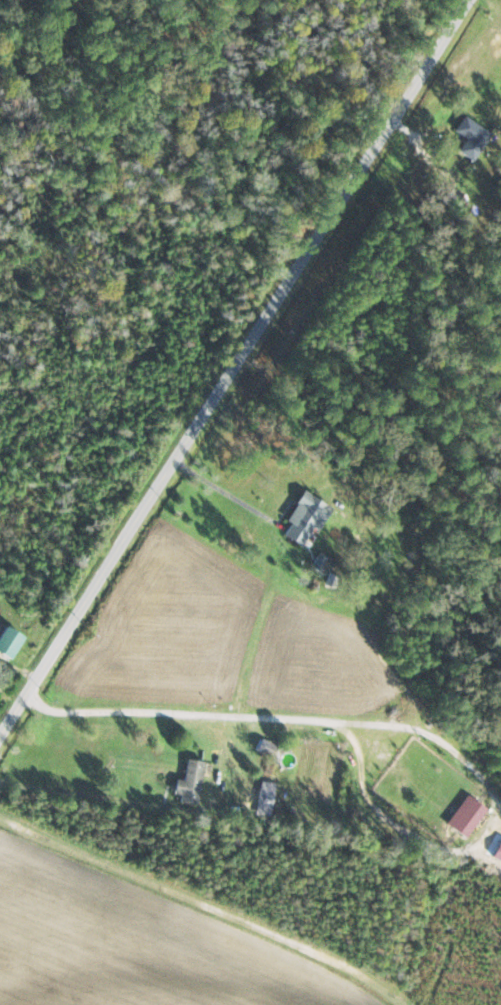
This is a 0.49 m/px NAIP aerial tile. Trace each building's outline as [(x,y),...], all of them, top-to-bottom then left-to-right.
[(472,162),(490,135),(462,116),(452,131),(465,140),(457,152),(472,162)] [(329,507),(298,490),(282,520),(287,523),(280,535),(299,546),(308,527),(316,532),(329,507)] [(332,563),(319,552),(308,564),(321,576),(332,563)] [(179,802),(196,805),(204,762),(187,759),(183,780),(176,779),(173,795),(180,796),(179,802)] [(271,790),(259,789),(257,808),(269,809),(271,790)]
